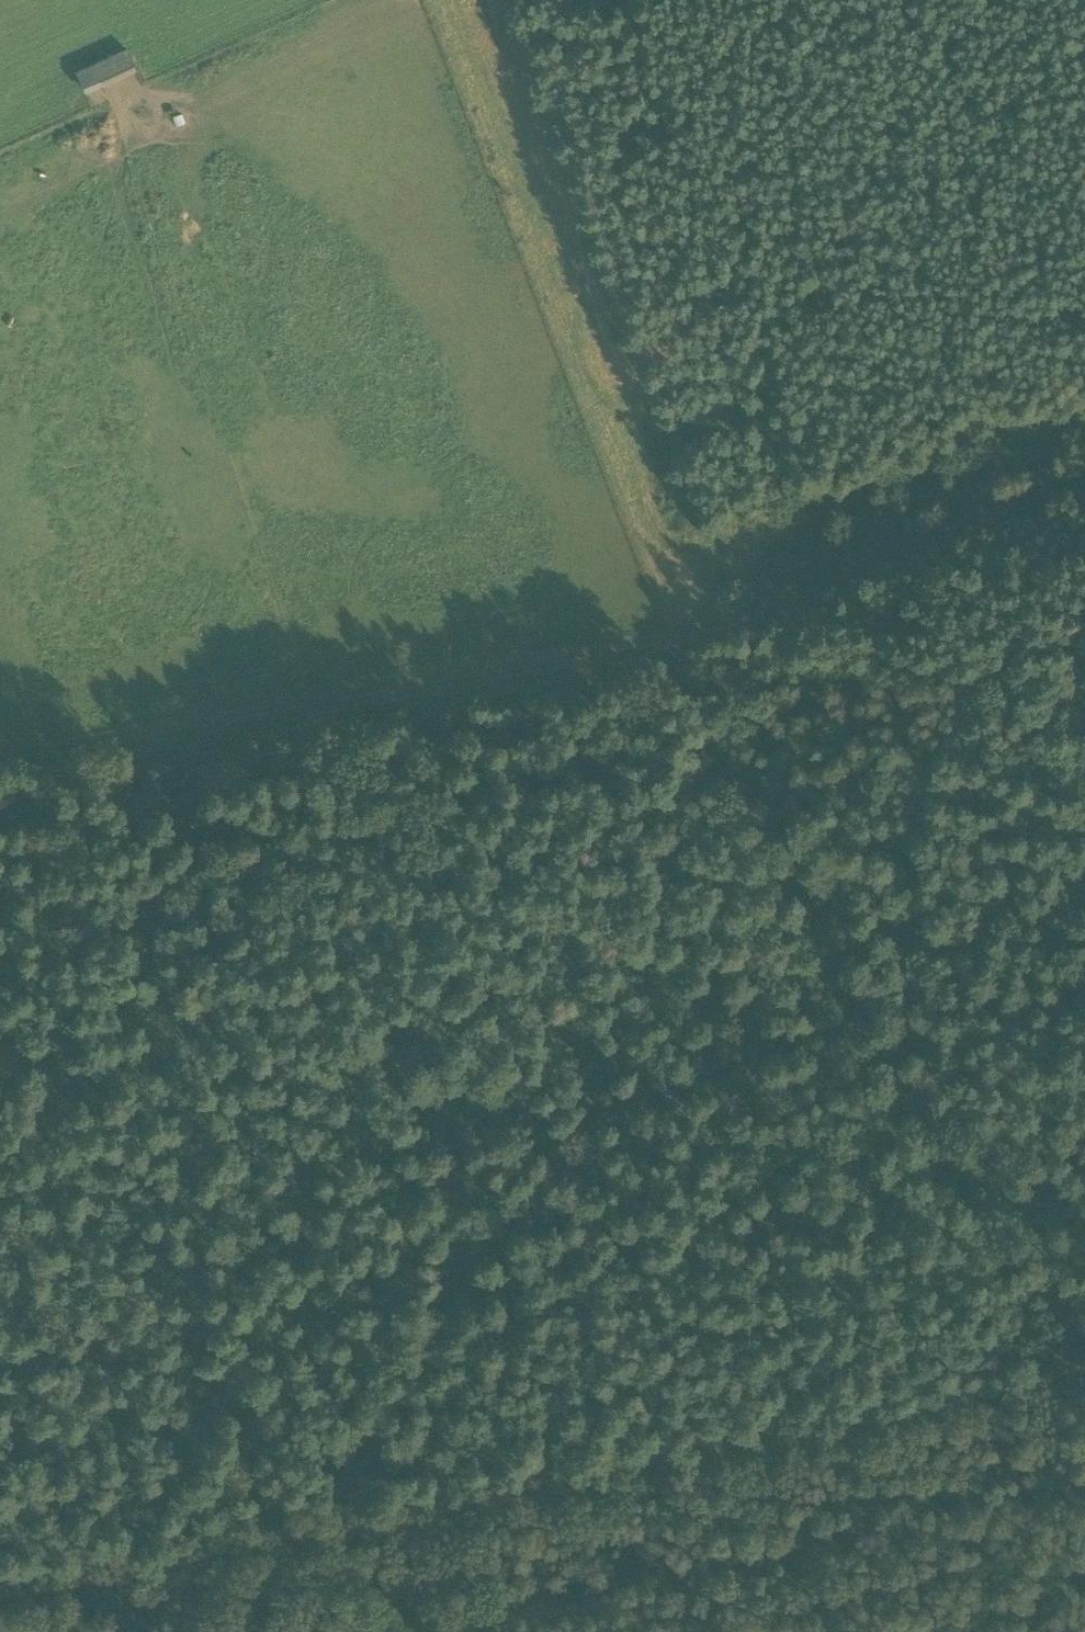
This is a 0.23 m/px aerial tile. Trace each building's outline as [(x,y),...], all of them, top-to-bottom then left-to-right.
[(75,69),(83,88),(135,65),(127,46),(75,69)]
